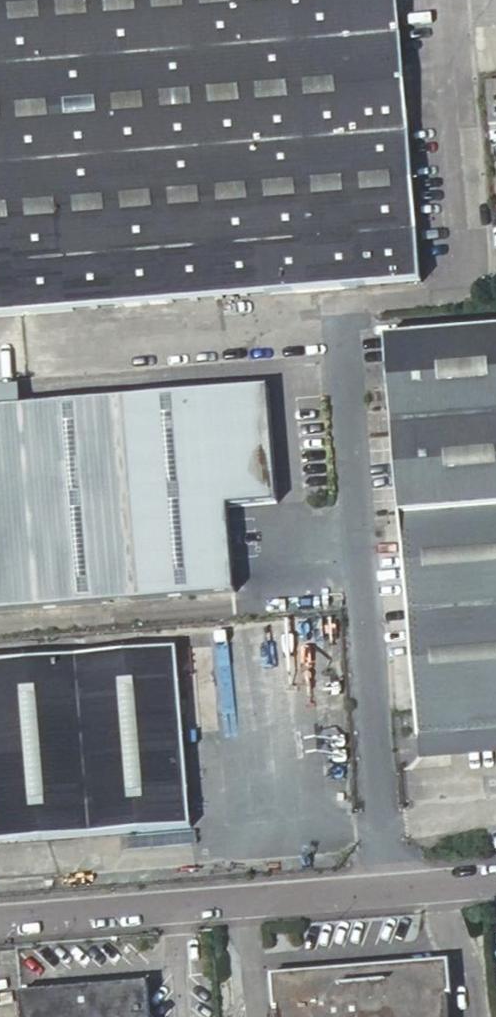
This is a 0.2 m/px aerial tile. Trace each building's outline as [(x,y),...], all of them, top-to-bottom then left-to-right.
[(421,280),(396,0),(0,0),(0,316),(421,280)] [(402,513),(495,506),(495,329),(388,337),(402,513)] [(233,591),(226,508),(278,504),(268,388),(0,411),(0,611),(233,591)] [(402,513),(419,736),(495,730),(495,506),(402,513)] [(191,826),(177,652),(0,666),(0,842),(191,826)] [(419,736),(420,761),(495,755),(495,730),(419,736)] [(443,964),(277,977),(280,1016),(447,1016),(443,964)] [(146,978),(15,987),(17,1016),(149,1016),(146,978)]
